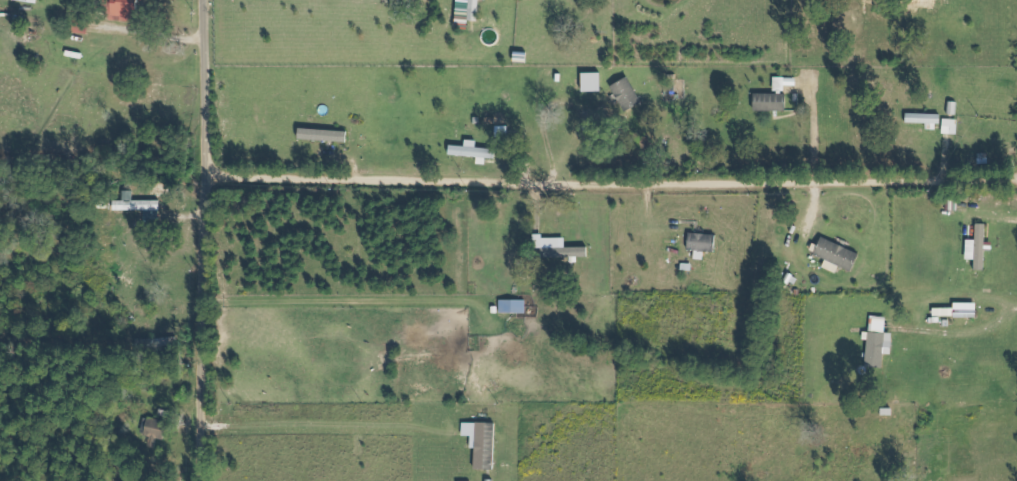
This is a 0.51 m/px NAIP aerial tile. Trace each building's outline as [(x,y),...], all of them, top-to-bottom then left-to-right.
[(136,17),(137,0),(111,0),(110,16),(136,17)] [(469,21),(480,21),(480,0),(458,0),(458,14),(469,14),(469,21)] [(584,92),(603,91),(602,73),(583,73),(584,92)] [(644,101),(628,77),(613,87),(629,111),(644,101)] [(788,111),(788,94),(756,93),(755,111),(788,111)] [(942,114),(907,113),(907,123),(942,123),(942,114)] [(349,131),(300,129),(300,140),(348,142),(349,131)] [(478,148),(478,140),(467,140),(466,146),(451,145),(450,155),(479,157),(479,164),(487,164),(488,158),(497,159),(498,149),(478,148)] [(976,270),(986,271),(987,224),(977,224),(977,239),(968,239),(968,260),(976,260),(976,270)] [(690,250),(717,251),(718,235),(691,233),(690,250)] [(567,238),(543,238),(543,235),(536,234),(536,248),(540,249),(540,256),(586,257),(587,248),(567,247),(567,238)] [(861,252),(822,238),(816,256),(854,270),(861,252)] [(501,313),(528,313),(528,300),(502,300),(501,313)] [(886,317),(875,317),(875,331),(870,331),(869,360),(886,360),(886,317)] [(495,471),(497,423),(464,422),(464,436),(473,436),(472,449),(476,449),(475,470),(495,471)]
